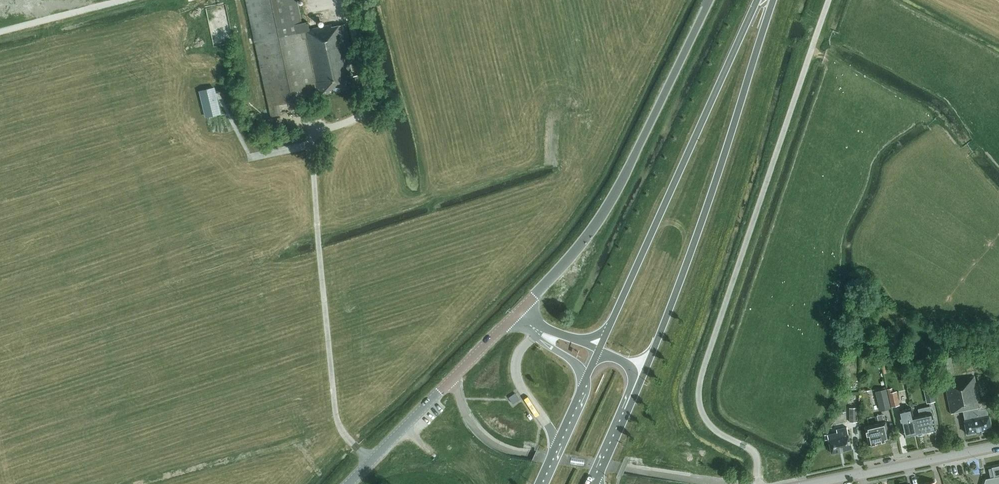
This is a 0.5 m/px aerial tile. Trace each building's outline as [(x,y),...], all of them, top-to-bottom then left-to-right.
[(302,23),(297,0),(246,0),(270,105),(272,116),(277,115),(275,104),(318,95),(305,38),(307,38),(317,80),(318,80),(318,83),(317,83),(320,94),(322,93),(354,86),(360,85),(358,74),(353,75),(349,54),(352,53),(346,23),(333,26),(332,24),(309,29),(308,22),(302,23)] [(226,39),(234,38),(233,29),(224,30),(226,39)] [(217,80),(202,84),(207,110),(223,107),(217,80)] [(951,356),(940,358),(943,375),(954,372),(951,356)] [(974,376),(945,382),(951,412),(963,410),(965,420),(964,420),(967,433),(992,428),(989,415),(988,415),(985,401),(980,402),(974,376)] [(936,402),(931,382),(923,384),(927,403),(936,402)] [(510,392),(514,398),(521,394),(517,388),(510,392)] [(891,409),(886,389),(876,391),(881,411),(891,409)] [(899,404),(896,391),(889,393),(891,406),(899,404)] [(920,415),(914,416),(917,433),(917,434),(924,432),(936,429),(932,412),(930,406),(918,408),(920,415)] [(858,422),(857,408),(850,408),(850,422),(858,422)] [(917,433),(914,416),(912,408),(899,411),(905,436),(917,433)] [(890,440),(886,421),(884,422),(882,414),(877,415),(879,423),(865,426),(869,444),(870,445),(878,443),(878,442),(890,440)] [(832,453),(852,448),(848,430),(827,434),(832,453)] [(984,483),(998,483),(998,465),(992,467),(994,477),(986,478),(984,483)]
